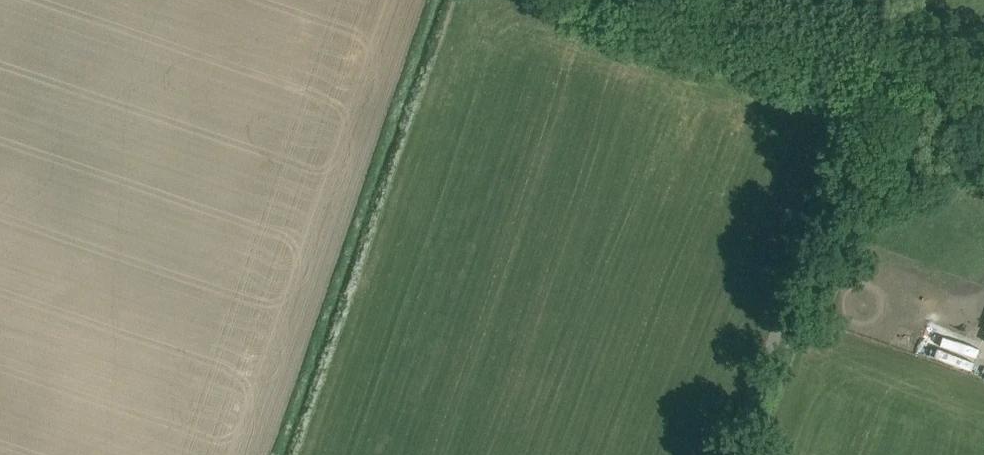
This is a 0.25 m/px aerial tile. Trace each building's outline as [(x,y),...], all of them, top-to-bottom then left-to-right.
[(927,328),(919,355),(973,371),(981,343),(927,328)]
